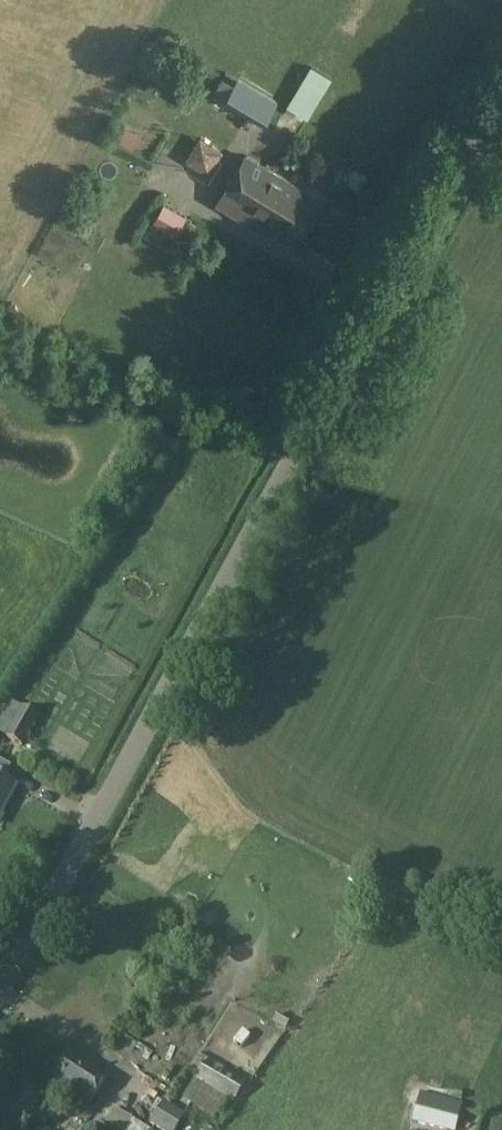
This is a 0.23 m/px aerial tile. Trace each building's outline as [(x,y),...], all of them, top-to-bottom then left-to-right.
[(332,78),(311,66),(286,107),(308,119),(332,78)] [(239,78),(238,79),(224,103),(262,126),(278,101),(239,78)] [(186,165),(214,174),(223,144),(195,136),(186,165)] [(223,195),(300,240),(323,200),(246,155),(223,195)] [(164,202),(158,213),(151,224),(175,238),(187,216),(164,202)] [(186,247),(173,239),(168,249),(180,256),(186,247)] [(7,736),(6,737),(22,746),(38,717),(35,715),(22,708),(7,736)] [(17,786),(4,779),(11,766),(0,761),(0,817),(17,786)] [(238,1025),(228,1039),(239,1047),(249,1034),(238,1025)] [(71,1051),(51,1083),(88,1106),(108,1075),(71,1051)] [(198,1075),(195,1080),(235,1104),(247,1083),(207,1059),(198,1075)] [(235,1104),(195,1080),(194,1080),(182,1100),(221,1124),(235,1104)] [(438,1129),(456,1129),(462,1109),(418,1098),(412,1123),(438,1129)] [(185,1115),(163,1102),(149,1126),(157,1129),(177,1129),(185,1115)] [(134,1119),(115,1108),(105,1124),(116,1129),(128,1129),(134,1119)] [(134,1119),(128,1129),(152,1129),(134,1119)]
